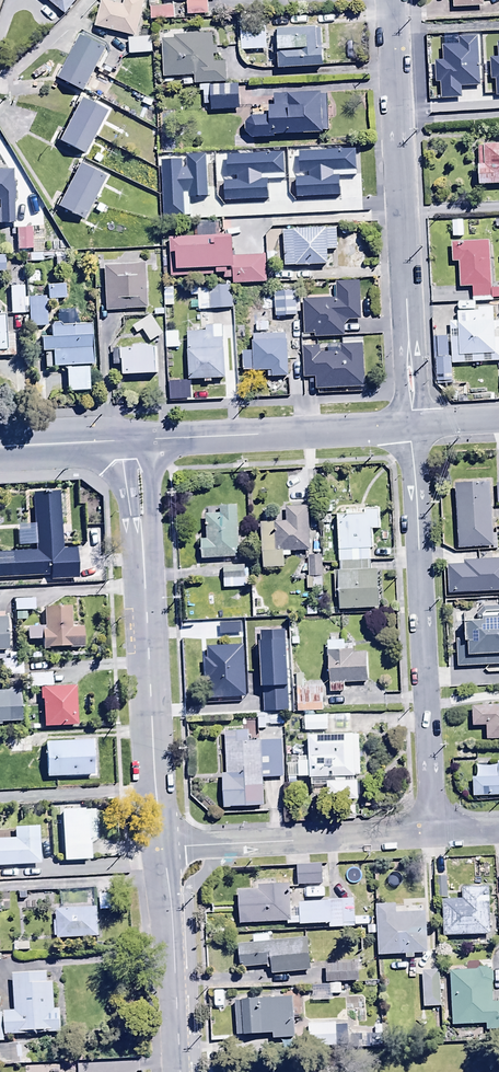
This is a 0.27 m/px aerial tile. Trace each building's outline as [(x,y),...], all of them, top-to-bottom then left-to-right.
[(64,13),(74,0),(47,0),(64,13)] [(93,26),(135,36),(144,0),(122,0),(121,4),(104,0),(100,0),(93,26)] [(186,16),(208,15),(207,0),(185,0),(186,16)] [(239,19),(240,49),(265,49),(264,18),(239,19)] [(320,26),(275,29),(278,68),(322,65),(320,26)] [(161,39),(163,76),(193,74),(194,84),(225,82),(224,60),(214,61),(212,32),(172,34),(173,38),(161,39)] [(82,33),(57,78),(81,91),(107,46),(82,33)] [(128,51),(128,53),(152,52),(151,36),(127,38),(127,41),(125,42),(125,51),(128,51)] [(498,95),(498,48),(481,49),(481,55),(470,55),(471,96),(498,95)] [(209,104),(210,109),(239,109),(239,83),(198,84),(198,91),(203,91),(203,104),(209,104)] [(326,91),(273,93),(273,105),(267,105),(267,115),(250,115),(243,121),(244,131),(251,138),(273,137),(273,133),(322,132),(322,129),(327,129),(326,91)] [(81,95),(57,140),(84,154),(107,109),(81,95)] [(477,183),(498,183),(498,141),(476,142),(477,183)] [(276,149),(255,150),(256,173),(271,173),(270,162),(276,162),(276,149)] [(278,161),(279,199),(328,198),(328,160),(278,161)] [(78,161),(54,204),(81,220),(105,176),(78,161)] [(13,222),(11,167),(0,168),(0,223),(13,222)] [(272,181),(260,182),(261,199),(272,198),(272,181)] [(451,219),(451,236),(463,236),(463,219),(451,219)] [(196,234),(168,236),(170,275),(222,272),(222,277),(231,276),(231,284),(266,282),(265,255),(232,256),(230,234),(219,234),(218,220),(195,222),(196,234)] [(30,225),(14,226),(15,248),(31,247),(30,225)] [(281,227),(283,265),(327,264),(326,249),(336,248),(336,225),(281,227)] [(80,246),(97,246),(97,237),(80,237),(80,246)] [(450,240),(451,261),(457,261),(458,287),(470,286),(471,296),(489,295),(489,297),(498,297),(498,286),(491,286),(488,238),(450,240)] [(145,262),(102,263),(103,309),(147,307),(145,262)] [(335,298),(301,299),(302,333),(312,333),(312,337),(344,335),(343,324),(347,319),(360,318),(358,278),(334,279),(335,298)] [(209,307),(209,308),(232,307),(231,282),(189,285),(189,296),(196,295),(197,308),(209,307)] [(9,285),(10,313),(27,312),(27,325),(46,325),(45,304),(55,303),(55,298),(64,298),(64,283),(46,283),(46,296),(42,296),(42,286),(30,286),(31,295),(23,295),(23,285),(9,285)] [(273,288),(274,316),(297,315),(296,286),(273,288)] [(162,287),(163,306),(173,305),(172,287),(162,287)] [(1,312),(1,300),(0,300),(0,353),(13,353),(12,331),(5,332),(4,312),(1,312)] [(451,362),(498,360),(498,321),(492,321),(492,305),(477,306),(476,300),(462,301),(463,310),(456,311),(457,321),(449,321),(449,335),(434,336),(435,381),(451,380),(451,362)] [(86,362),(91,361),(89,322),(74,323),(74,307),(55,308),(56,324),(48,324),(49,335),(38,335),(38,348),(42,348),(43,366),(64,365),(65,389),(88,388),(86,362)] [(150,312),(131,325),(136,333),(142,329),(150,342),(164,333),(150,312)] [(212,330),(186,331),(187,379),(203,378),(203,382),(211,382),(211,378),(223,377),(221,323),(212,323),(212,330)] [(241,349),(241,369),(267,369),(267,377),(287,377),(287,332),(251,332),(251,349),(241,349)] [(165,335),(165,348),(177,348),(178,335),(165,335)] [(361,341),(300,345),(302,377),(313,376),(314,388),(364,385),(361,341)] [(123,364),(124,373),(157,371),(156,346),(114,348),(115,364),(123,364)] [(453,482),(456,547),(478,546),(480,568),(498,567),(498,564),(498,530),(491,531),(488,480),(453,482)] [(47,575),(47,580),(74,579),(74,584),(106,582),(105,546),(100,547),(99,527),(84,528),(85,545),(62,547),(59,489),(30,491),(33,550),(0,551),(0,577),(47,575)] [(218,511),(204,511),(205,537),(200,537),(201,557),(238,556),(237,503),(218,504),(218,511)] [(259,520),(261,566),(283,565),(283,555),(290,554),(290,549),(309,549),(307,503),(284,504),(285,519),(259,520)] [(337,569),(370,569),(369,548),(371,548),(370,528),(379,527),(378,504),(362,505),(362,511),(335,512),(337,569)] [(311,595),(322,595),(321,553),(307,553),(307,574),(305,574),(305,588),(311,588),(311,595)] [(222,565),(223,587),(244,586),(244,565),(222,565)] [(370,569),(337,569),(333,569),(334,598),(338,598),(338,608),(378,607),(376,568),(370,569)] [(33,598),(13,599),(14,621),(26,621),(25,610),(34,610),(33,598)] [(40,639),(41,648),(81,647),(81,625),(70,625),(69,604),(42,605),(43,625),(25,626),(26,640),(40,639)] [(472,612),(462,613),(464,639),(454,639),(456,666),(498,663),(498,605),(479,607),(472,612)] [(253,621),(253,637),(282,637),(282,620),(253,621)] [(343,639),(326,639),(328,691),(344,691),(343,682),(367,681),(366,651),(353,651),(353,644),(343,644),(343,639)] [(207,677),(208,697),(245,696),(244,663),(259,663),(259,649),(243,650),(243,644),(206,644),(207,655),(202,655),(203,677),(207,677)] [(1,663),(2,675),(22,674),(21,662),(1,663)] [(41,699),(42,726),(75,725),(74,685),(38,686),(39,699),(41,699)] [(296,710),(321,709),(321,685),(296,686),(296,710)] [(20,720),(18,688),(0,689),(0,721),(20,720)] [(486,738),(498,738),(498,704),(471,705),(472,725),(485,724),(486,738)] [(221,773),(223,806),(263,805),(263,801),(273,801),(272,781),(262,781),(262,776),(283,776),(281,712),(255,713),(256,730),(263,729),(264,738),(248,738),(248,728),(223,729),(225,773),(221,773)] [(327,714),(303,715),(303,730),(327,730),(327,714)] [(307,759),(307,776),(310,776),(310,784),(326,783),(326,799),(356,798),(356,775),(358,775),(357,731),(306,733),(307,759)] [(43,740),(45,776),(92,774),(91,739),(43,740)] [(307,776),(307,759),(296,759),(297,776),(307,776)] [(497,759),(497,776),(473,776),(473,794),(498,794),(498,759),(497,759)] [(354,819),(354,804),(339,804),(339,819),(354,819)] [(59,809),(62,860),(89,858),(88,845),(96,840),(94,808),(59,809)] [(0,838),(0,865),(38,863),(36,825),(12,826),(12,837),(0,838)] [(321,864),(296,864),(296,885),(322,884),(321,864)] [(434,876),(434,898),(446,898),(446,876),(434,876)] [(288,883),(258,883),(258,889),(237,890),(238,923),(288,922),(288,883)] [(461,900),(441,901),(442,936),(489,934),(488,886),(460,887),(461,900)] [(353,898),(298,901),(298,905),(289,905),(290,925),(328,923),(328,928),(354,927),(354,925),(368,924),(368,916),(353,916),(353,898)] [(395,903),(374,904),(376,954),(404,953),(404,958),(414,957),(413,953),(426,953),(424,911),(395,912),(395,903)] [(56,936),(56,938),(98,935),(96,906),(54,908),(55,920),(52,920),(53,936),(56,936)] [(270,967),(270,973),(309,970),(307,937),(269,940),(268,933),(251,934),(252,942),(237,943),(239,967),(266,965),(266,967),(270,967)] [(451,1024),(485,1023),(485,1030),(498,1029),(498,1002),(493,1002),(491,960),(475,961),(476,968),(449,970),(451,1024)] [(324,963),(325,981),(357,980),(357,962),(324,963)] [(4,1033),(61,1031),(60,1007),(54,1007),(53,980),(47,980),(47,970),(11,971),(13,1009),(0,1010),(0,1041),(5,1041),(4,1033)] [(422,970),(422,1006),(439,1006),(438,970),(422,970)] [(340,983),(310,983),(310,998),(329,998),(329,993),(340,993),(340,983)] [(292,996),(234,1000),(237,1034),(271,1032),(272,1038),(294,1037),(293,1017),(298,1017),(298,1013),(293,1013),(292,996)] [(346,1021),(307,1022),(307,1046),(346,1045),(346,1021)] [(0,1043),(0,1064),(32,1062),(31,1041),(0,1043)]
